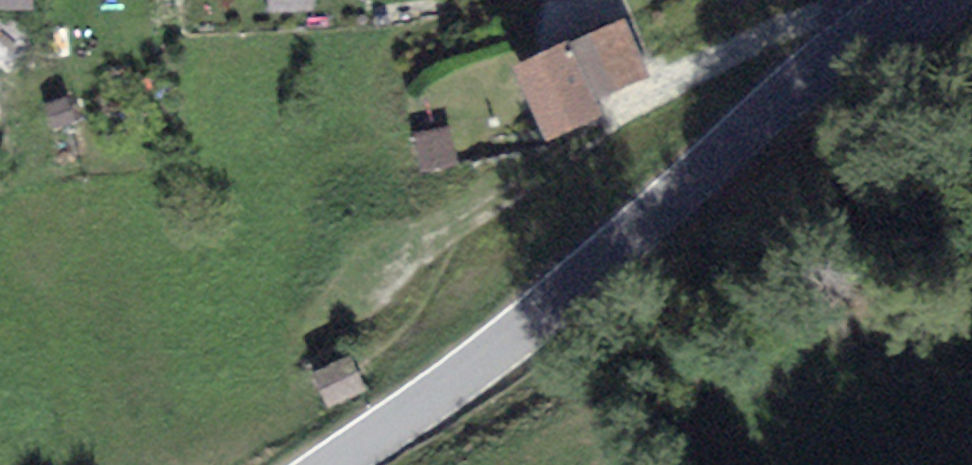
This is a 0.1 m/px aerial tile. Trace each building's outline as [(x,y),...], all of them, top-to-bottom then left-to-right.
[(270,15),(312,14),(312,0),(270,0),(270,15)] [(638,80),(616,28),(518,69),(548,139),(596,119),(588,101),(638,80)] [(68,93),(45,100),(53,130),(77,123),(68,93)] [(415,134),(422,173),(460,167),(453,127),(415,134)] [(351,356),(314,375),(330,407),(367,389),(351,356)]
